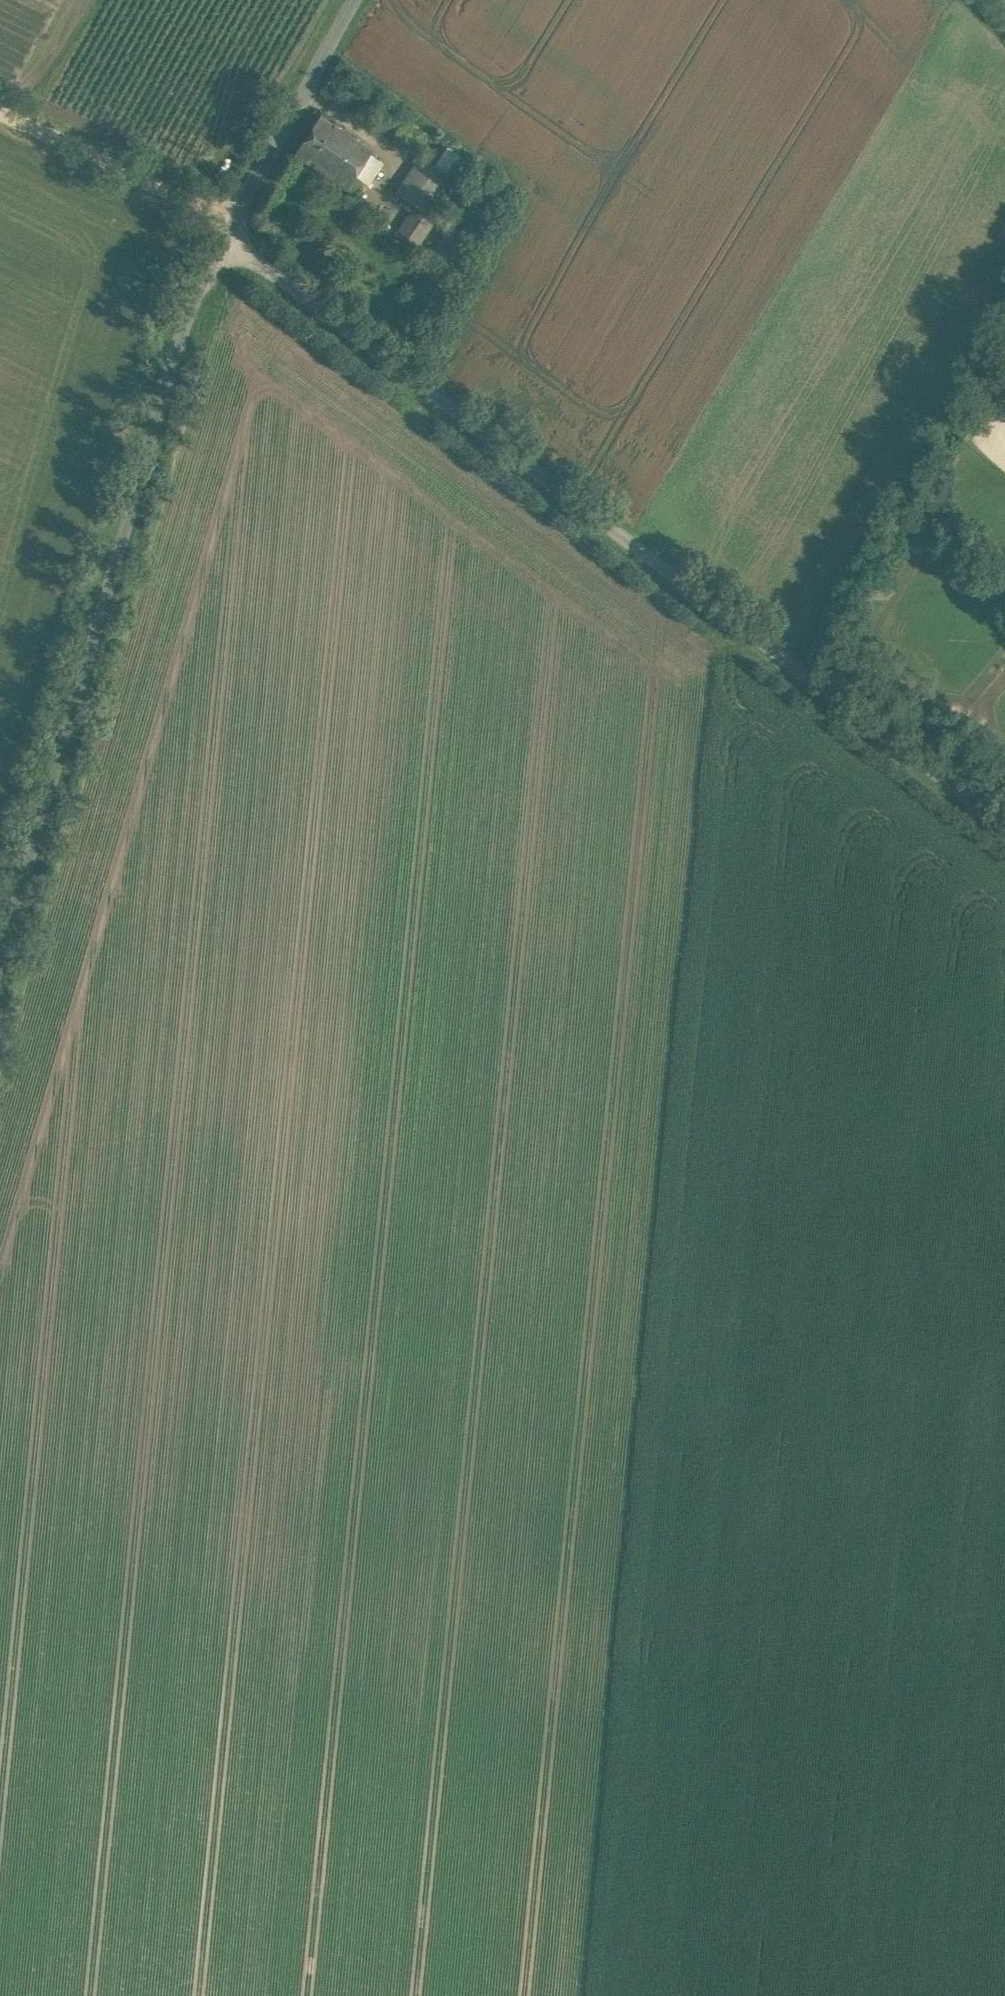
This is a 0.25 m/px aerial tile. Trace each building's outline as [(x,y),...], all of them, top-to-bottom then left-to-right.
[(372,151),(321,116),(294,155),(346,190),(347,189),(355,177),(372,151)] [(449,178),(421,158),(395,193),(424,213),(449,178)] [(364,183),(355,177),(347,189),(356,196),(364,183)] [(414,213),(399,235),(414,246),(429,224),(414,213)]
